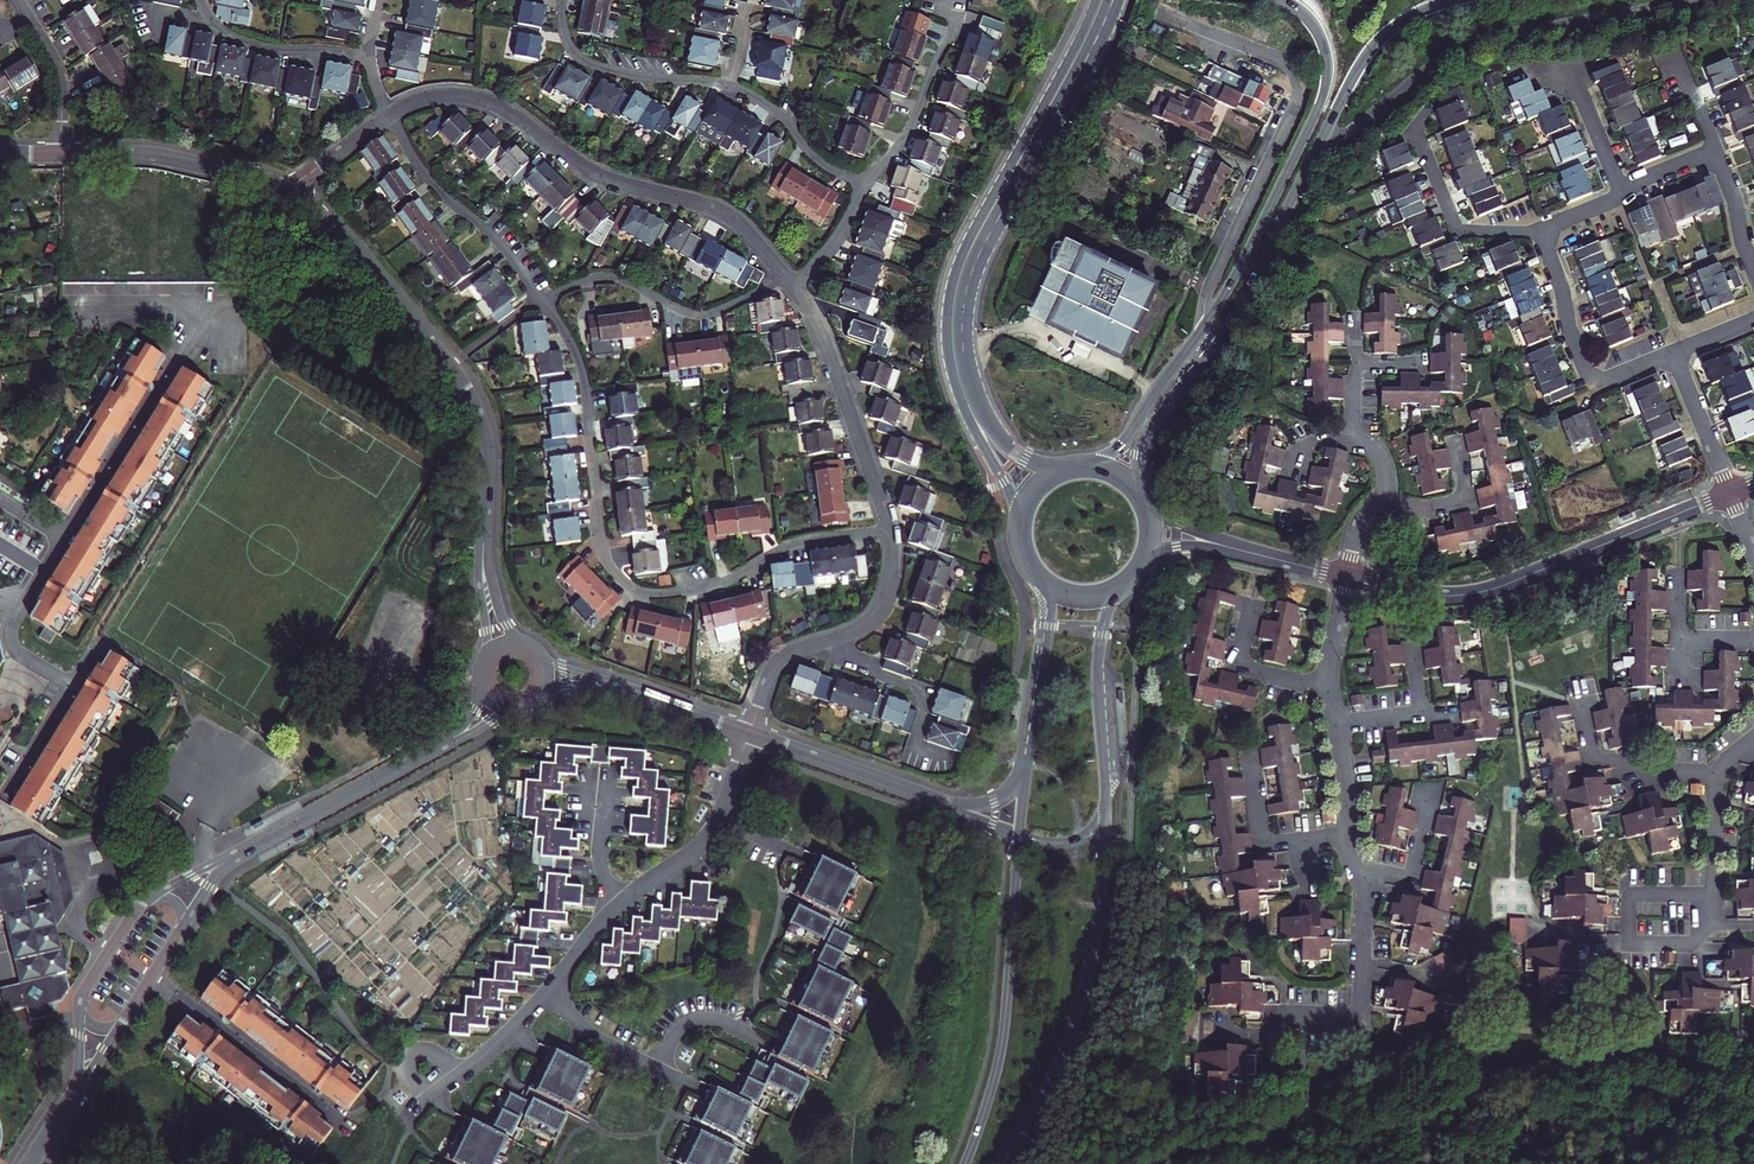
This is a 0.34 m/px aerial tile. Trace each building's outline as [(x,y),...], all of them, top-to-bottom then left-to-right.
[(217,5),(219,6),(217,16),(223,17),(222,21),(250,27),(253,12),(245,10),(247,0),(218,0),(217,5)] [(339,3),(325,0),(323,0),(322,8),(337,11),(355,15),(357,7),(365,8),(367,0),(339,0),(339,3)] [(408,26),(430,30),(434,31),(439,5),(416,0),(413,0),(408,26)] [(544,0),(521,0),(521,2),(523,3),(519,25),(541,29),(543,30),(547,8),(543,7),(544,0)] [(584,6),(611,11),(613,0),(585,0),(584,6)] [(766,6),(774,8),(773,16),(796,21),(798,12),(801,13),(804,0),(767,0),(766,6)] [(724,7),(703,2),(701,12),(704,12),(701,29),(720,33),(728,34),(731,18),(723,16),(724,7)] [(90,6),(64,22),(75,40),(94,28),(101,24),(90,6)] [(611,11),(584,6),(578,32),(605,38),(611,11)] [(355,15),(337,11),(333,29),(329,28),(327,37),(350,41),(352,33),(360,35),(364,16),(355,15)] [(915,63),(919,64),(928,39),(924,38),(930,20),(909,14),(894,55),(915,63)] [(794,48),(799,21),(796,21),(773,16),(769,34),(772,34),(770,43),(787,46),(794,48)] [(1166,41),(1170,33),(1155,24),(1151,34),(1166,41)] [(539,39),(541,29),(519,25),(517,34),(520,35),(516,57),(539,62),(544,40),(539,39)] [(398,33),(395,51),(421,56),(424,38),(429,39),(430,30),(408,26),(406,34),(398,33)] [(972,33),(964,54),(988,62),(995,40),(1000,42),(1003,34),(981,26),(978,35),(972,33)] [(191,59),(195,37),(188,35),(189,31),(170,27),(165,54),(191,59)] [(104,46),(94,28),(75,40),(86,58),(89,56),(104,46)] [(701,29),(697,28),(690,63),(716,68),(721,43),(718,42),(720,33),(701,29)] [(196,32),(195,37),(191,59),(200,61),(197,73),(215,76),(216,73),(217,69),(221,46),(212,45),(214,36),(196,32)] [(780,81),(787,46),(770,43),(761,41),(756,68),(760,69),(758,77),(780,81)] [(89,56),(101,74),(120,62),(131,55),(124,44),(113,50),(109,44),(104,46),(89,56)] [(242,81),(251,83),(255,61),(246,59),(248,52),(221,46),(217,69),(216,73),(242,78),(242,81)] [(421,56),(395,51),(391,68),(399,69),(398,78),(420,83),(421,74),(418,73),(421,56)] [(988,62),(964,54),(957,75),(959,76),(956,85),(969,89),(977,92),(988,62)] [(892,93),(907,98),(916,73),(912,71),(915,63),(894,55),(882,89),(892,93)] [(255,61),(251,83),(277,88),(276,92),(285,94),(290,72),(281,69),(282,62),(256,57),(255,61)] [(29,59),(3,75),(11,88),(15,93),(41,78),(29,59)] [(120,62),(101,74),(116,99),(136,87),(120,62)] [(1722,97),(1735,92),(1732,84),(1738,82),(1730,62),(1707,71),(1719,98),(1722,97)] [(354,69),(327,64),(324,78),(322,90),(349,95),(349,98),(357,99),(362,77),(353,75),(354,69)] [(557,89),(579,102),(590,83),(592,79),(569,65),(567,70),(560,64),(544,91),(552,96),(557,89)] [(316,73),(290,67),(290,72),(285,94),(320,101),(322,90),(324,78),(316,77),(316,73)] [(1265,108),(1271,94),(1220,68),(1213,82),(1204,77),(1197,90),(1240,112),(1241,110),(1260,119),(1265,108)] [(1608,103),(1629,94),(1621,75),(1615,77),(1612,68),(1592,76),(1595,86),(1600,84),(1608,103)] [(11,88),(3,75),(0,69),(0,95),(11,88)] [(588,104),(612,118),(614,114),(626,95),(602,81),(598,88),(590,83),(579,102),(586,107),(588,104)] [(961,110),(969,89),(956,85),(945,81),(938,102),(949,106),(945,115),(961,121),(966,123),(970,113),(961,110)] [(1520,125),(1539,117),(1551,113),(1543,92),(1535,95),(1529,82),(1515,88),(1510,90),(1515,104),(1512,105),(1520,125)] [(889,101),(892,93),(882,89),(871,85),(859,119),(872,124),(884,128),(893,102),(889,101)] [(1210,142),(1215,131),(1207,127),(1216,107),(1178,88),(1171,101),(1157,94),(1149,112),(1210,142)] [(1745,88),(1735,92),(1722,97),(1727,108),(1723,110),(1727,119),(1753,108),(1745,88)] [(1459,89),(1438,98),(1443,110),(1438,112),(1445,131),(1457,127),(1468,123),(1460,104),(1464,102),(1459,89)] [(634,99),(626,95),(614,114),(621,119),(623,115),(638,124),(652,101),(638,93),(634,99)] [(1638,115),(1629,94),(1608,103),(1616,124),(1612,125),(1615,133),(1623,130),(1635,125),(1633,117),(1638,115)] [(687,98),(676,115),(673,120),(696,134),(698,132),(708,115),(700,110),(702,107),(687,98)] [(718,98),(708,115),(698,132),(720,145),(740,112),(718,98)] [(676,115),(652,101),(638,124),(654,134),(656,130),(664,135),(673,120),(676,115)] [(1551,113),(1539,117),(1547,137),(1550,137),(1552,145),(1554,144),(1574,136),(1563,108),(1551,113)] [(1753,108),(1727,119),(1730,127),(1734,126),(1737,134),(1753,128),(1753,111),(1753,108)] [(740,112),(720,145),(728,150),(734,140),(750,149),(760,134),(764,126),(740,112)] [(440,130),(457,147),(473,131),(474,130),(458,113),(451,121),(445,114),(428,131),(434,137),(440,130)] [(951,150),(961,121),(945,115),(937,113),(930,134),(932,134),(929,142),(942,147),(951,150)] [(1678,116),(1671,119),(1674,127),(1681,124),(1678,116)] [(869,132),(872,124),(859,119),(851,117),(839,150),(864,159),(872,133),(869,132)] [(1645,121),(1635,125),(1623,130),(1628,140),(1624,142),(1627,150),(1653,140),(1645,121)] [(1444,142),(1453,162),(1475,153),(1467,133),(1461,135),(1457,127),(1445,131),(1437,135),(1441,144),(1444,142)] [(1737,134),(1741,143),(1746,141),(1753,161),(1753,128),(1737,134)] [(479,137),(473,131),(457,147),(462,153),(469,147),(485,163),(501,148),(503,146),(486,129),(479,137)] [(768,139),(760,134),(750,149),(748,153),(771,167),(785,144),(770,135),(768,139)] [(1574,136),(1554,144),(1562,164),(1558,166),(1561,174),(1581,166),(1589,163),(1578,134),(1574,136)] [(374,176),(380,183),(398,170),(393,162),(400,158),(384,136),(362,152),(378,174),(374,176)] [(932,177),(942,147),(929,142),(919,139),(912,160),(913,161),(911,169),(923,174),(932,177)] [(1653,140),(1627,150),(1631,158),(1634,157),(1639,168),(1661,159),(1653,140)] [(1216,152),(1196,143),(1189,157),(1198,161),(1194,169),(1204,173),(1190,203),(1180,198),(1183,191),(1175,186),(1166,205),(1208,225),(1233,171),(1212,161),(1216,152)] [(497,162),(513,180),(530,163),(531,162),(514,145),(506,153),(501,148),(485,163),(490,169),(497,162)] [(1405,145),(1396,149),(1383,154),(1390,173),(1370,181),(1373,189),(1387,184),(1409,175),(1406,169),(1414,166),(1405,145)] [(1475,153),(1453,162),(1461,182),(1456,184),(1459,192),(1467,189),(1487,181),(1475,153)] [(542,196),(559,178),(544,162),(536,170),(530,163),(513,180),(520,186),(526,180),(542,196)] [(787,164),(773,187),(800,203),(812,183),(798,174),(799,171),(787,164)] [(911,169),(900,166),(893,188),(899,189),(896,198),(917,205),(920,197),(916,195),(923,174),(911,169)] [(1592,195),(1581,166),(1561,174),(1564,183),(1562,184),(1570,204),(1592,195)] [(417,190),(401,168),(398,170),(380,183),(396,205),(393,207),(398,215),(417,201),(412,194),(417,190)] [(1204,173),(1194,169),(1183,191),(1180,198),(1190,203),(1204,173)] [(1387,184),(1395,203),(1421,192),(1418,185),(1414,187),(1409,175),(1387,184)] [(575,195),(559,178),(542,196),(564,218),(580,202),(574,196),(575,195)] [(1722,203),(1712,178),(1705,181),(1706,185),(1685,194),(1693,215),(1722,203)] [(1491,190),(1487,181),(1467,189),(1479,218),(1503,208),(1495,188),(1491,190)] [(826,191),(812,183),(800,203),(826,218),(840,196),(827,188),(826,191)] [(1421,192),(1395,203),(1403,222),(1405,221),(1425,213),(1421,204),(1425,202),(1421,192)] [(1673,224),(1693,215),(1685,194),(1665,202),(1663,198),(1656,201),(1673,243),(1680,241),(1673,224)] [(436,220),(420,199),(417,201),(398,215),(414,236),(436,220)] [(1673,243),(1656,201),(1647,204),(1648,208),(1629,216),(1642,246),(1661,238),(1665,247),(1673,243)] [(587,209),(580,202),(564,218),(570,225),(576,219),(592,235),(610,218),(595,202),(587,209)] [(750,204),(746,210),(752,214),(756,208),(750,204)] [(870,212),(863,229),(889,238),(900,242),(905,228),(904,224),(899,222),(902,213),(879,205),(876,214),(870,212)] [(638,240),(651,216),(636,207),(631,215),(622,210),(612,230),(620,234),(622,231),(638,240)] [(1421,249),(1424,247),(1444,239),(1436,220),(1429,222),(1425,213),(1405,221),(1409,231),(1414,229),(1421,249)] [(665,246),(675,229),(651,216),(638,240),(653,248),(655,244),(663,249),(665,246)] [(452,242),(436,220),(414,236),(430,258),(452,242)] [(688,258),(699,238),(692,234),(694,230),(678,222),(675,229),(665,246),(688,258)] [(865,248),(861,257),(884,265),(887,255),(884,254),(889,238),(863,229),(858,246),(865,248)] [(717,274),(728,252),(709,242),(708,243),(699,238),(688,258),(717,274)] [(1441,272),(1464,263),(1456,244),(1447,248),(1444,239),(1424,247),(1428,256),(1434,253),(1441,272)] [(1605,265),(1615,261),(1607,240),(1597,244),(1605,265)] [(475,273),(452,242),(430,258),(453,288),(465,280),(475,273)] [(1524,271),(1513,243),(1489,253),(1498,273),(1501,272),(1504,279),(1506,279),(1524,271)] [(1597,244),(1575,252),(1587,281),(1606,273),(1603,266),(1605,265),(1597,244)] [(717,274),(745,289),(750,279),(756,269),(748,265),(749,263),(728,252),(717,274)] [(875,291),(884,265),(861,257),(858,256),(849,282),(852,283),(875,291)] [(1092,346),(1119,359),(1152,289),(1084,256),(1050,326),(1075,338),(1092,346)] [(475,273),(465,280),(471,287),(476,284),(486,299),(506,284),(490,262),(475,273)] [(1705,293),(1740,279),(1736,270),(1724,275),(1720,265),(1689,277),(1697,296),(1705,293)] [(765,274),(756,269),(750,279),(759,285),(765,274)] [(1514,298),(1540,287),(1537,279),(1533,280),(1528,270),(1524,271),(1506,279),(1514,298)] [(1608,272),(1606,273),(1587,281),(1591,291),(1586,293),(1590,302),(1616,291),(1608,272)] [(1707,314),(1712,312),(1735,303),(1730,292),(1743,287),(1740,279),(1705,293),(1708,301),(1703,303),(1707,314)] [(860,314),(866,316),(875,319),(876,315),(875,315),(879,302),(872,299),(875,291),(852,283),(850,291),(846,290),(840,307),(860,314)] [(516,299),(506,284),(486,299),(479,304),(489,319),(492,317),(497,324),(515,310),(510,303),(516,299)] [(1514,298),(1522,317),(1540,309),(1544,308),(1540,298),(1544,296),(1540,287),(1514,298)] [(1619,312),(1623,310),(1616,291),(1590,302),(1593,310),(1598,308),(1602,319),(1619,312)] [(1396,333),(1396,325),(1396,315),(1401,315),(1401,304),(1398,304),(1398,296),(1381,296),(1380,315),(1365,315),(1365,319),(1365,328),(1365,334),(1380,334),(1380,344),(1375,344),(1375,353),(1398,354),(1398,345),(1401,345),(1401,334),(1396,333)] [(785,321),(782,297),(758,301),(762,333),(773,332),(785,330),(784,322),(785,321)] [(1314,381),(1313,390),(1313,399),(1308,399),(1308,409),(1311,410),(1311,419),(1334,419),(1334,410),(1329,409),(1329,399),(1345,399),(1345,394),(1345,390),(1345,385),(1345,382),(1329,381),(1329,343),(1344,343),(1344,338),(1345,329),(1345,324),(1330,324),(1329,305),(1312,305),(1312,313),(1309,313),(1309,324),(1314,324),(1314,342),(1309,343),(1309,354),(1312,354),(1312,361),(1312,369),(1308,369),(1308,381),(1314,381)] [(1544,318),(1555,314),(1551,305),(1544,308),(1540,309),(1544,318)] [(1544,318),(1540,309),(1522,317),(1520,317),(1524,326),(1521,328),(1528,347),(1552,338),(1544,318)] [(620,316),(623,340),(655,336),(651,310),(637,312),(637,314),(620,316)] [(1610,349),(1633,340),(1625,320),(1622,321),(1619,312),(1602,319),(1599,320),(1610,349)] [(883,322),(866,316),(860,314),(857,322),(855,321),(850,337),(874,346),(883,322)] [(589,317),(593,344),(623,340),(620,316),(604,318),(604,316),(589,317)] [(522,326),(525,356),(538,354),(549,353),(548,345),(549,345),(547,323),(522,326)] [(801,353),(798,329),(785,330),(773,332),(777,364),(787,363),(800,362),(799,353),(801,353)] [(1431,407),(1440,407),(1440,394),(1463,394),(1463,385),(1466,385),(1466,373),(1461,373),(1462,355),(1467,355),(1467,343),(1464,343),(1464,336),(1447,336),(1446,354),(1431,354),(1431,359),(1431,369),(1431,374),(1447,373),(1446,384),(1432,384),(1431,390),(1421,389),(1421,374),(1417,374),(1407,373),(1401,373),(1401,390),(1383,389),(1383,406),(1390,407),(1390,409),(1401,410),(1402,404),(1420,405),(1420,410),(1431,410),(1431,407)] [(702,368),(732,364),(729,338),(714,340),(714,342),(699,344),(702,368)] [(1075,338),(1069,350),(1086,358),(1092,346),(1075,338)] [(1552,338),(1528,347),(1532,356),(1528,357),(1537,377),(1559,368),(1551,348),(1555,347),(1552,338)] [(79,435),(107,452),(165,358),(137,341),(134,347),(131,346),(126,354),(129,355),(107,390),(104,388),(100,395),(103,397),(89,419),(86,417),(83,423),(85,425),(79,435)] [(671,372),(702,368),(699,344),(682,347),(682,344),(668,346),(671,372)] [(565,375),(562,351),(549,353),(538,354),(542,386),(551,385),(565,383),(564,375),(565,375)] [(1720,382),(1736,376),(1728,357),(1704,366),(1712,385),(1720,382)] [(814,383),(811,360),(800,362),(787,363),(791,395),(813,392),(812,383),(814,383)] [(874,386),(871,395),(880,398),(892,402),(896,394),(887,390),(895,370),(870,361),(863,382),(874,386)] [(1559,368),(1537,377),(1548,406),(1574,395),(1571,387),(1567,388),(1559,368)] [(1753,402),(1749,395),(1753,393),(1753,382),(1750,370),(1736,376),(1720,382),(1732,411),(1753,402)] [(215,389),(187,372),(147,436),(175,453),(181,445),(184,446),(187,440),(184,438),(206,402),(209,404),(214,397),(211,396),(215,389)] [(1661,383),(1657,374),(1624,388),(1636,417),(1641,414),(1665,405),(1657,385),(1661,383)] [(565,383),(551,385),(554,408),(545,409),(546,419),(551,418),(569,416),(568,406),(578,405),(575,382),(565,383)] [(611,397),(614,419),(632,417),(639,416),(636,393),(638,393),(637,384),(615,387),(616,396),(611,397)] [(814,401),(813,392),(791,395),(792,404),(797,403),(800,426),(822,423),(825,423),(821,400),(814,401)] [(895,427),(903,406),(892,402),(880,398),(872,419),(881,422),(878,431),(894,437),(900,439),(903,430),(895,427)] [(1753,435),(1753,421),(1751,414),(1753,412),(1753,406),(1753,402),(1732,411),(1736,419),(1728,422),(1737,442),(1753,435)] [(1673,425),(1665,405),(1641,414),(1653,442),(1660,439),(1680,431),(1677,424),(1673,425)] [(1469,449),(1470,454),(1485,451),(1493,488),(1478,491),(1479,495),(1480,505),(1481,509),(1496,506),(1499,516),(1484,520),(1485,525),(1475,527),(1471,512),(1467,513),(1457,515),(1453,516),(1456,531),(1445,533),(1444,528),(1435,530),(1436,536),(1425,538),(1428,555),(1439,552),(1448,550),(1449,553),(1460,551),(1459,545),(1477,542),(1479,547),(1490,544),(1489,541),(1498,539),(1495,527),(1517,522),(1516,513),(1519,512),(1517,501),(1511,502),(1508,485),(1513,483),(1510,472),(1507,473),(1506,466),(1504,458),(1507,458),(1505,447),(1500,448),(1495,429),(1501,428),(1498,417),(1496,418),(1493,409),(1471,414),(1473,423),(1478,422),(1481,433),(1466,436),(1467,442),(1469,449)] [(1591,412),(1562,424),(1571,445),(1592,437),(1595,446),(1603,442),(1591,412)] [(545,442),(546,450),(568,447),(567,438),(578,437),(575,415),(569,416),(551,418),(553,440),(545,442)] [(633,426),(632,417),(614,419),(611,419),(612,428),(607,429),(609,452),(623,450),(634,449),(631,426),(633,426)] [(810,455),(834,453),(831,431),(823,432),(822,423),(800,426),(801,434),(807,434),(810,455)] [(1302,518),(1312,520),(1314,508),(1337,512),(1339,503),(1342,504),(1344,493),(1339,492),(1342,474),(1348,475),(1350,464),(1348,463),(1350,455),(1327,450),(1325,459),(1331,460),(1328,470),(1314,467),(1313,472),(1311,480),(1309,485),(1324,489),(1321,499),(1307,496),(1307,500),(1295,498),(1299,483),(1293,482),(1286,480),(1280,479),(1277,494),(1267,492),(1270,478),(1264,476),(1267,466),(1282,469),(1283,464),(1285,456),(1286,452),(1271,448),(1275,429),(1258,425),(1256,432),(1253,431),(1250,443),(1256,445),(1252,463),(1247,461),(1244,472),(1247,473),(1245,482),(1258,485),(1253,507),(1263,509),(1262,512),(1273,515),(1274,510),(1292,514),(1291,518),(1302,521),(1302,518)] [(1691,460),(1680,431),(1660,439),(1664,448),(1656,451),(1665,471),(1691,460)] [(1448,450),(1446,450),(1432,453),(1428,434),(1411,438),(1412,446),(1410,446),(1412,457),(1417,456),(1419,465),(1421,474),(1416,476),(1418,486),(1421,486),(1423,495),(1445,490),(1444,481),(1439,482),(1436,471),(1451,468),(1450,463),(1448,453),(1448,450)] [(41,496),(69,514),(107,452),(79,435),(76,440),(72,438),(67,445),(71,447),(50,482),(46,480),(42,487),(45,490),(41,496)] [(175,453),(147,436),(90,528),(118,545),(121,539),(125,541),(130,532),(127,530),(149,494),(153,496),(156,491),(153,489),(165,469),(169,471),(172,465),(169,463),(175,453)] [(918,445),(900,439),(894,437),(886,458),(896,461),(893,470),(911,477),(915,478),(918,469),(910,466),(918,445)] [(569,457),(568,447),(546,450),(547,459),(550,459),(553,483),(577,479),(574,456),(569,457)] [(646,456),(645,447),(634,449),(623,450),(624,459),(616,460),(619,482),(626,482),(643,480),(641,457),(646,456)] [(816,465),(820,496),(843,493),(841,476),(844,476),(842,461),(816,465)] [(915,478),(911,477),(908,486),(906,485),(898,506),(922,514),(932,484),(915,478)] [(577,479),(553,483),(556,504),(548,505),(549,514),(572,511),(571,503),(580,501),(577,479)] [(651,488),(649,479),(643,480),(626,482),(628,491),(618,492),(620,514),(644,512),(641,489),(651,488)] [(820,496),(824,526),(850,523),(848,508),(846,509),(843,493),(820,496)] [(736,511),(739,535),(756,532),(756,535),(771,533),(767,507),(736,511)] [(1381,519),(1393,521),(1394,513),(1383,510),(1381,519)] [(554,523),(557,545),(581,542),(579,520),(573,521),(572,511),(549,514),(551,524),(554,523)] [(724,539),(724,537),(739,535),(736,511),(707,515),(710,541),(724,539)] [(647,534),(644,512),(620,514),(623,537),(633,536),(635,545),(657,542),(656,533),(647,534)] [(918,522),(910,544),(934,552),(945,522),(923,514),(920,523),(918,522)] [(118,545),(90,528),(34,618),(48,627),(41,637),(51,643),(58,633),(61,635),(65,629),(68,631),(73,623),(70,621),(93,585),(96,587),(99,582),(96,580),(110,557),(113,559),(117,553),(114,551),(118,545)] [(661,573),(657,542),(635,545),(636,553),(634,553),(638,576),(661,573)] [(856,547),(834,550),(837,574),(859,571),(860,580),(870,579),(867,556),(857,558),(856,547)] [(813,563),(803,564),(806,587),(807,594),(817,593),(815,586),(838,583),(837,574),(834,550),(812,553),(813,563)] [(955,559),(934,552),(931,560),(929,560),(921,581),(944,589),(955,559)] [(1718,592),(1718,583),(1719,573),(1724,573),(1724,562),(1721,562),(1721,554),(1704,554),(1703,572),(1689,572),(1689,576),(1688,587),(1688,591),(1691,592),(1703,592),(1703,602),(1698,602),(1697,612),(1721,612),(1721,603),(1724,603),(1724,592),(1718,592)] [(582,598),(599,580),(587,568),(589,567),(579,557),(560,576),(582,598)] [(794,564),(772,567),(775,591),(806,587),(803,564),(794,565),(794,564)] [(1636,650),(1636,658),(1636,668),(1630,668),(1630,679),(1633,679),(1633,688),(1656,688),(1656,679),(1651,679),(1651,668),(1666,668),(1666,664),(1666,654),(1666,650),(1651,649),(1652,612),(1667,612),(1667,607),(1667,598),(1668,593),(1652,594),(1652,583),(1657,583),(1657,572),(1634,572),(1634,582),(1631,582),(1631,594),(1637,594),(1636,611),(1631,612),(1630,623),(1633,623),(1633,638),(1630,638),(1630,650),(1636,650)] [(599,580),(582,598),(604,619),(622,600),(612,590),(611,592),(599,580)] [(916,614),(938,622),(942,612),(937,610),(944,589),(921,581),(914,602),(919,604),(916,614)] [(1197,637),(1195,646),(1193,655),(1188,653),(1185,664),(1188,665),(1187,674),(1200,678),(1195,699),(1204,701),(1203,704),(1214,706),(1215,702),(1233,706),(1232,711),(1243,714),(1244,710),(1253,712),(1258,690),(1249,688),(1247,693),(1237,691),(1240,676),(1237,675),(1227,673),(1221,672),(1218,687),(1208,684),(1211,670),(1205,669),(1208,658),(1223,662),(1224,658),(1225,648),(1226,643),(1213,640),(1221,603),(1235,606),(1236,601),(1237,597),(1208,590),(1206,599),(1200,598),(1198,609),(1200,610),(1197,625),(1194,624),(1192,635),(1197,637)] [(748,597),(731,601),(737,625),(768,617),(762,592),(747,595),(748,597)] [(716,605),(716,603),(702,606),(708,631),(737,625),(731,601),(716,605)] [(1259,639),(1261,640),(1274,642),(1272,653),(1267,651),(1265,661),(1287,666),(1288,664),(1289,657),(1292,657),(1294,647),(1289,646),(1293,627),(1298,629),(1301,618),(1298,617),(1299,608),(1278,603),(1276,613),(1280,614),(1278,624),(1263,620),(1262,626),(1260,635),(1259,639)] [(633,607),(627,633),(657,641),(662,617),(646,613),(647,611),(633,607)] [(916,646),(928,650),(938,622),(916,614),(914,613),(907,633),(909,634),(906,643),(916,646)] [(678,621),(662,617),(657,641),(686,648),(693,622),(678,618),(678,621)] [(1375,679),(1375,686),(1375,688),(1398,686),(1397,676),(1391,677),(1390,666),(1405,664),(1405,660),(1404,650),(1403,646),(1389,647),(1386,628),(1369,630),(1370,638),(1367,638),(1368,650),(1374,650),(1376,667),(1370,668),(1371,679),(1375,679)] [(1445,686),(1461,684),(1461,677),(1464,676),(1463,665),(1457,666),(1455,647),(1460,646),(1459,635),(1457,636),(1455,628),(1438,630),(1440,649),(1426,650),(1426,654),(1426,660),(1427,665),(1427,670),(1442,668),(1445,686)] [(905,676),(916,646),(906,643),(893,639),(885,660),(887,661),(884,668),(905,676)] [(1675,723),(1684,723),(1693,723),(1693,727),(1705,727),(1705,725),(1714,725),(1714,712),(1737,712),(1737,703),(1740,703),(1740,692),(1735,691),(1735,673),(1740,673),(1740,662),(1737,662),(1737,654),(1720,654),(1720,673),(1705,672),(1705,677),(1705,686),(1705,692),(1719,692),(1719,702),(1705,702),(1705,707),(1694,707),(1693,692),(1689,692),(1680,692),(1676,692),(1675,707),(1656,707),(1656,725),(1664,725),(1665,727),(1675,727),(1675,723)] [(138,673),(108,655),(71,716),(100,733),(103,728),(106,730),(112,721),(109,719),(129,685),(133,687),(138,679),(135,677),(138,673)] [(822,699),(829,679),(821,676),(822,675),(800,667),(792,689),(822,699)] [(822,699),(852,710),(860,687),(839,680),(838,682),(829,679),(822,699)] [(1463,718),(1463,722),(1478,721),(1479,731),(1465,733),(1465,738),(1455,739),(1453,727),(1453,724),(1448,725),(1438,726),(1434,726),(1436,741),(1399,745),(1397,731),(1392,731),(1388,732),(1391,761),(1401,760),(1401,766),(1412,765),(1411,762),(1427,760),(1427,763),(1438,762),(1438,756),(1456,754),(1457,759),(1468,759),(1467,755),(1477,754),(1475,741),(1498,739),(1497,729),(1500,729),(1499,718),(1494,718),(1491,700),(1497,700),(1496,689),(1492,689),(1491,681),(1474,683),(1476,702),(1461,704),(1461,707),(1463,718)] [(852,710),(882,720),(889,699),(881,697),(882,695),(860,687),(852,710)] [(967,698),(942,689),(933,715),(942,718),(958,724),(967,698)] [(1611,751),(1634,746),(1632,737),(1635,736),(1633,725),(1628,726),(1625,708),(1630,707),(1628,697),(1625,697),(1623,689),(1606,693),(1609,711),(1594,714),(1595,719),(1597,729),(1598,733),(1613,729),(1615,740),(1609,741),(1611,751)] [(902,731),(911,734),(919,713),(910,710),(911,706),(890,698),(889,699),(882,720),(903,728),(902,731)] [(976,701),(967,698),(958,724),(963,725),(967,727),(976,701)] [(1576,792),(1572,793),(1568,774),(1583,771),(1582,766),(1580,757),(1579,753),(1565,755),(1557,719),(1571,716),(1571,711),(1570,707),(1540,712),(1542,721),(1537,722),(1539,733),(1541,733),(1545,747),(1542,748),(1544,760),(1549,758),(1553,776),(1548,778),(1550,789),(1553,788),(1556,806),(1558,806),(1560,817),(1571,814),(1574,833),(1582,831),(1584,837),(1594,835),(1593,832),(1601,831),(1600,825),(1599,815),(1595,816),(1590,816),(1589,811),(1607,807),(1611,806),(1610,799),(1612,798),(1610,788),(1607,788),(1605,779),(1595,781),(1584,783),(1585,790),(1576,792)] [(71,716),(69,719),(15,808),(43,825),(48,817),(51,819),(55,812),(52,810),(73,776),(76,778),(82,769),(79,768),(91,748),(94,749),(99,742),(96,740),(100,733),(71,716)] [(958,724),(942,718),(939,726),(935,725),(929,741),(954,750),(963,725),(958,724)] [(1294,765),(1293,756),(1291,746),(1298,746),(1296,735),(1293,735),(1292,726),(1269,729),(1270,738),(1276,738),(1277,748),(1261,750),(1262,755),(1263,764),(1264,769),(1279,768),(1284,803),(1269,805),(1269,809),(1270,815),(1300,811),(1298,802),(1304,801),(1303,791),(1300,791),(1299,783),(1298,775),(1301,775),(1299,764),(1294,765)] [(659,772),(646,771),(647,753),(611,750),(612,746),(593,745),(593,748),(557,746),(556,764),(542,764),(541,782),(527,781),(524,818),(537,819),(535,838),(543,838),(542,857),(553,857),(551,875),(547,875),(544,912),(531,911),(530,930),(521,929),(519,946),(514,946),(513,965),(495,963),(494,981),(481,980),(480,999),(466,998),(465,1016),(452,1015),(450,1034),(469,1036),(470,1025),(486,1027),(487,1022),(487,1017),(485,1017),(485,1008),(501,1010),(502,1004),(502,1000),(499,1000),(500,991),(516,992),(517,988),(517,983),(514,983),(515,974),(531,975),(531,971),(532,966),(550,967),(550,962),(550,959),(533,958),(534,947),(537,948),(538,930),(549,931),(550,922),(567,924),(568,919),(568,914),(565,915),(565,905),(582,906),(582,902),(583,892),(583,888),(566,886),(567,877),(571,877),(572,859),(561,858),(562,849),(579,850),(579,845),(579,841),(572,840),(572,835),(572,832),(556,830),(556,820),(560,821),(560,815),(560,812),(544,811),(546,792),(562,793),(563,788),(563,784),(560,784),(561,774),(577,775),(578,769),(578,766),(575,766),(576,758),(592,759),(591,762),(596,763),(607,763),(610,764),(611,759),(627,760),(626,770),(623,770),(622,774),(622,779),(639,780),(638,790),(634,789),(634,794),(633,799),(651,799),(649,818),(632,818),(631,821),(630,831),(630,835),(647,836),(646,846),(665,847),(670,792),(657,791),(659,772)] [(1381,750),(1370,752),(1372,763),(1383,761),(1381,750)] [(1247,873),(1241,873),(1239,854),(1254,852),(1253,847),(1252,840),(1251,834),(1236,836),(1231,799),(1247,797),(1246,792),(1245,785),(1244,779),(1229,781),(1227,769),(1232,768),(1231,760),(1209,762),(1210,771),(1207,771),(1208,784),(1214,783),(1216,800),(1211,801),(1212,813),(1216,812),(1217,820),(1218,827),(1214,828),(1215,839),(1222,838),(1224,856),(1218,857),(1219,868),(1223,868),(1225,886),(1227,886),(1228,897),(1239,895),(1241,914),(1250,913),(1250,919),(1260,918),(1259,911),(1258,898),(1257,893),(1270,892),(1278,891),(1277,882),(1281,881),(1280,871),(1277,871),(1275,854),(1268,855),(1258,856),(1259,864),(1254,865),(1254,872),(1247,873)] [(1387,770),(1376,771),(1377,781),(1389,780),(1387,770)] [(1753,777),(1751,784),(1748,785),(1745,794),(1748,795),(1747,799),(1746,803),(1746,804),(1753,806),(1753,777)] [(1388,806),(1386,815),(1384,824),(1379,823),(1376,835),(1379,836),(1377,844),(1399,849),(1401,840),(1396,838),(1399,828),(1413,831),(1414,828),(1416,817),(1417,813),(1402,810),(1407,792),(1390,787),(1388,795),(1386,794),(1383,805),(1388,806)] [(142,811),(136,807),(130,817),(165,839),(170,830),(164,826),(168,820),(176,825),(182,815),(146,792),(141,801),(147,804),(142,811)] [(1653,854),(1680,849),(1679,844),(1678,841),(1675,829),(1681,827),(1681,825),(1678,809),(1673,810),(1661,812),(1658,799),(1657,793),(1639,797),(1642,813),(1636,814),(1624,817),(1628,838),(1649,835),(1653,854)] [(1436,893),(1432,911),(1427,910),(1419,908),(1420,901),(1414,899),(1416,891),(1407,889),(1401,888),(1397,905),(1393,904),(1391,915),(1393,916),(1393,920),(1392,924),(1406,927),(1414,929),(1413,934),(1405,933),(1403,940),(1401,948),(1409,950),(1408,954),(1418,956),(1420,950),(1428,952),(1432,934),(1443,936),(1446,926),(1448,926),(1452,908),(1455,908),(1457,898),(1452,897),(1456,879),(1461,880),(1464,868),(1462,867),(1465,853),(1468,853),(1471,842),(1464,840),(1468,823),(1474,824),(1476,813),(1473,812),(1475,803),(1453,798),(1450,807),(1456,809),(1454,819),(1438,815),(1438,819),(1435,828),(1434,834),(1450,838),(1441,874),(1426,870),(1425,875),(1423,885),(1422,889),(1436,893)] [(22,982),(68,971),(58,927),(73,902),(70,888),(73,887),(65,853),(36,834),(0,843),(0,916),(7,914),(22,982)] [(402,834),(397,838),(402,844),(407,839),(402,834)] [(845,920),(866,880),(816,856),(796,896),(845,920)] [(366,860),(360,865),(365,870),(370,865),(366,860)] [(1584,919),(1584,926),(1595,926),(1607,926),(1607,917),(1610,917),(1610,907),(1608,906),(1608,902),(1608,898),(1590,898),(1585,898),(1585,893),(1593,893),(1593,881),(1593,876),(1585,876),(1585,873),(1574,873),(1574,880),(1565,880),(1565,898),(1555,898),(1555,909),(1553,909),(1553,920),(1568,919),(1584,919)] [(679,932),(680,918),(699,920),(717,921),(719,903),(709,901),(710,885),(707,885),(698,884),(692,883),(690,900),(681,899),(682,896),(677,895),(672,895),(671,912),(662,910),(662,907),(659,907),(653,906),(652,924),(643,923),(643,919),(640,919),(634,919),(633,935),(624,935),(624,931),(619,930),(613,930),(612,947),(603,946),(601,966),(620,967),(622,954),(640,955),(641,941),(659,943),(660,930),(679,932)] [(1749,883),(1738,883),(1737,887),(1737,891),(1735,891),(1735,902),(1738,902),(1738,922),(1753,922),(1753,883),(1749,883)] [(329,887),(323,891),(328,897),(333,892),(329,887)] [(458,897),(453,901),(458,906),(463,902),(458,897)] [(1319,902),(1301,902),(1301,919),(1290,919),(1282,919),(1282,940),(1304,941),(1303,961),(1329,961),(1329,955),(1329,951),(1331,951),(1331,945),(1331,940),(1336,940),(1336,922),(1327,922),(1319,921),(1319,908),(1319,902)] [(791,925),(825,941),(833,924),(800,907),(791,925)] [(1509,922),(1509,941),(1509,951),(1527,951),(1527,921),(1509,922)] [(427,930),(422,934),(427,940),(432,935),(427,930)] [(836,972),(852,939),(835,930),(818,963),(836,972)] [(1729,943),(1728,962),(1725,962),(1725,973),(1728,973),(1728,977),(1728,981),(1742,981),(1751,981),(1751,986),(1743,986),(1743,998),(1743,1003),(1750,1003),(1751,1007),(1753,1007),(1753,960),(1751,960),(1751,953),(1747,953),(1747,944),(1745,943),(1735,943),(1729,943)] [(1533,951),(1527,951),(1527,972),(1539,972),(1538,997),(1558,998),(1558,995),(1565,995),(1565,986),(1566,978),(1558,978),(1558,972),(1563,972),(1581,972),(1586,972),(1587,953),(1581,954),(1581,945),(1563,944),(1559,944),(1558,951),(1547,951),(1533,951)] [(1443,971),(1446,970),(1457,965),(1450,952),(1437,959),(1443,971)] [(1263,1004),(1266,1004),(1266,994),(1263,994),(1263,986),(1258,986),(1246,986),(1241,986),(1241,980),(1249,980),(1249,978),(1249,968),(1249,963),(1241,963),(1241,960),(1230,960),(1230,967),(1222,967),(1222,985),(1212,985),(1211,996),(1210,996),(1210,1006),(1221,1006),(1241,1006),(1241,1014),(1248,1014),(1248,1023),(1255,1023),(1263,1023),(1263,1004)] [(396,963),(391,967),(396,973),(401,968),(396,963)] [(862,988),(814,966),(812,965),(792,1005),(841,1029),(862,988)] [(226,970),(206,997),(265,1043),(285,1016),(279,1012),(281,1009),(274,1004),(272,1006),(226,970)] [(68,971),(22,982),(0,987),(0,994),(4,1012),(28,1007),(31,1021),(55,1016),(52,1004),(63,1001),(72,987),(68,971)] [(1396,1024),(1394,1033),(1402,1035),(1402,1037),(1412,1040),(1414,1034),(1421,1036),(1425,1018),(1436,1020),(1439,1010),(1441,1010),(1443,1000),(1429,997),(1412,992),(1413,986),(1407,984),(1409,978),(1409,974),(1402,973),(1394,971),(1390,989),(1386,988),(1384,999),(1386,1000),(1386,1004),(1385,1008),(1396,1011),(1407,1013),(1406,1019),(1398,1017),(1396,1024)] [(1665,1012),(1670,1012),(1670,1017),(1671,1033),(1698,1033),(1698,1013),(1719,1013),(1719,992),(1707,992),(1700,992),(1700,974),(1683,974),(1682,980),(1682,994),(1669,993),(1665,993),(1665,1008),(1665,1012)] [(276,1081),(192,1014),(171,1040),(177,1045),(175,1048),(181,1054),(184,1051),(217,1077),(215,1079),(222,1085),(224,1082),(242,1096),(240,1099),(248,1105),(250,1103),(256,1107),(276,1081)] [(841,1038),(791,1014),(776,1046),(772,1054),(821,1079),(841,1038)] [(285,1016),(265,1043),(349,1108),(370,1082),(364,1077),(366,1075),(359,1069),(357,1072),(324,1047),(326,1044),(318,1038),(316,1040),(297,1025),(299,1023),(292,1018),(290,1020),(285,1016)] [(1223,1054),(1216,1054),(1211,1054),(1203,1054),(1199,1054),(1196,1054),(1196,1075),(1208,1075),(1209,1101),(1226,1101),(1226,1098),(1235,1097),(1235,1091),(1235,1085),(1234,1081),(1227,1080),(1227,1075),(1234,1076),(1242,1076),(1249,1075),(1255,1075),(1256,1056),(1250,1056),(1250,1047),(1227,1047),(1227,1054),(1223,1054)] [(531,1089),(580,1112),(599,1073),(551,1049),(545,1059),(531,1089)] [(776,1066),(774,1070),(757,1062),(741,1095),(758,1103),(764,1091),(798,1107),(810,1083),(776,1066)] [(335,1128),(276,1081),(256,1107),(262,1112),(260,1114),(266,1119),(268,1117),(301,1143),(299,1145),(307,1151),(309,1149),(315,1154),(335,1128)] [(695,1120),(745,1144),(761,1110),(711,1086),(707,1095),(703,1104),(695,1120)] [(529,1102),(512,1094),(504,1111),(496,1127),(512,1135),(529,1102)] [(568,1117),(535,1100),(523,1124),(556,1141),(568,1117)] [(466,1117),(446,1157),(459,1163),(504,1163),(515,1141),(466,1117)] [(695,1129),(678,1162),(683,1163),(738,1163),(744,1153),(695,1129)]
